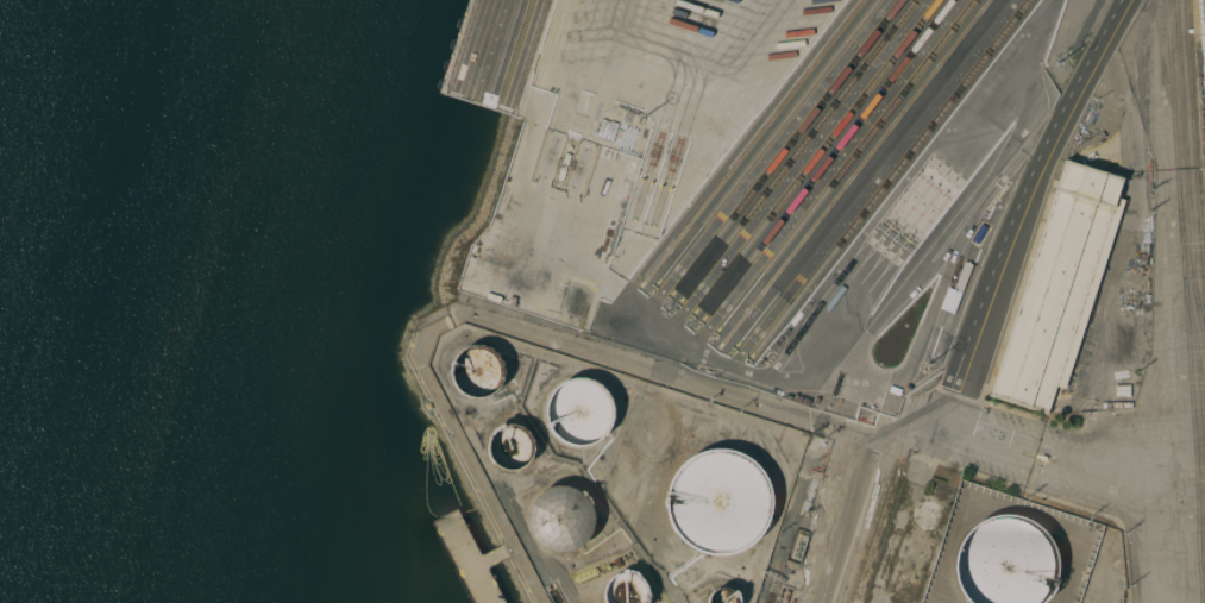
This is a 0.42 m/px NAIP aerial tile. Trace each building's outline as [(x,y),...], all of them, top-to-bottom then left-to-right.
[(1204,109),(1204,0),(1195,0),(1204,109)] [(1063,162),(1122,180),(1117,199),(1125,201),(1067,392),(1055,389),(1048,413),(992,396),(1063,162)] [(507,276),(520,235),(494,227),(481,268),(507,276)] [(501,385),(494,395),(483,400),(472,400),(462,395),(454,385),(451,373),(454,363),(462,353),(472,348),(483,348),(494,353),(501,363),(503,373),(501,385)] [(608,429),(600,440),(585,447),(571,447),(557,440),(547,429),(544,414),(547,400),(557,388),(571,382),(585,382),(600,388),(608,400),(611,414),(608,429)] [(528,459),(522,467),(514,472),(503,472),(495,467),(488,459),(487,450),(488,440),(495,433),(503,428),(514,428),(522,433),(528,440),(531,450),(528,459)] [(774,528),(760,546),(739,557),(715,557),(693,546),(679,528),(674,504),(679,482),(693,463),(715,453),(739,453),(760,463),(774,482),(780,504),(774,528)] [(590,536),(580,548),(567,554),(552,554),(538,548),(529,536),(526,521),(529,507),(538,495),(552,489),(567,489),(580,495),(590,507),(594,521),(590,536)] [(1062,592),(1054,602),(977,602),(968,592),(964,570),(968,547),(983,529),(1004,519),(1027,519),(1048,529),(1062,547),(1067,570),(1062,592)] [(647,601),(645,602),(608,602),(605,601),(604,590),(605,580),(613,573),(621,569),(632,569),(641,573),(647,580),(649,590),(647,601)] [(740,598),(739,602),(710,602),(709,598),(710,591),(715,585),(721,583),(728,583),(734,585),(739,591),(740,598)]
